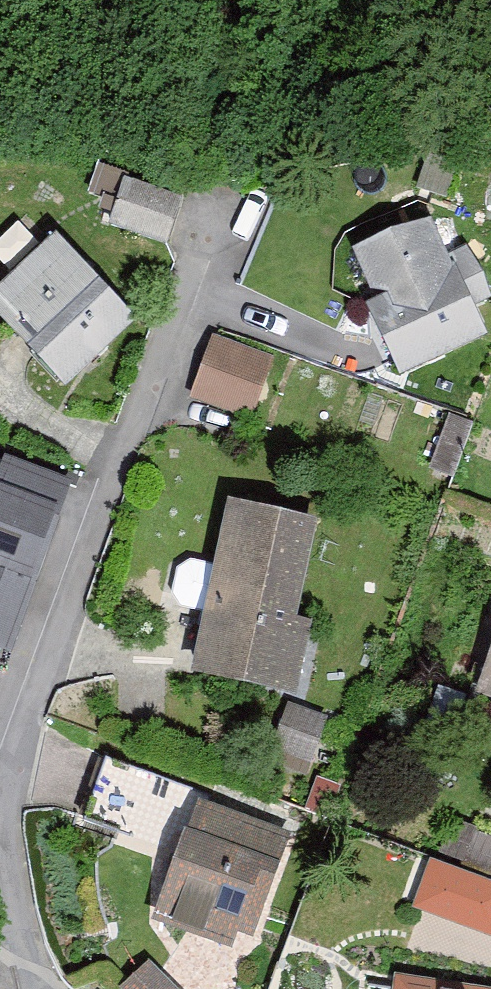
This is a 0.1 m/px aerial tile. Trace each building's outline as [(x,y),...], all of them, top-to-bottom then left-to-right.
[(185,187),(124,167),(107,219),(168,239),(185,187)] [(352,236),(376,293),(369,296),(398,365),(488,328),(476,300),(490,294),(490,285),(469,233),(452,240),(436,201),(352,236)] [(0,278),(0,302),(69,375),(136,311),(55,226),(0,278)] [(270,349),(213,331),(191,398),(248,416),(270,349)] [(0,475),(0,642),(12,646),(66,498),(0,475)] [(308,504),(232,489),(198,660),(306,681),(318,617),(287,611),(308,504)] [(474,686),(490,692),(490,639),(474,686)] [(277,703),(269,762),(312,767),(319,709),(277,703)] [(290,826),(196,792),(151,912),(230,941),(236,926),(252,932),(290,826)] [(430,853),(412,900),(490,931),(490,876),(430,853)] [(120,981),(128,988),(181,988),(148,954),(120,981)] [(394,968),(391,988),(490,988),(490,982),(394,968)]
